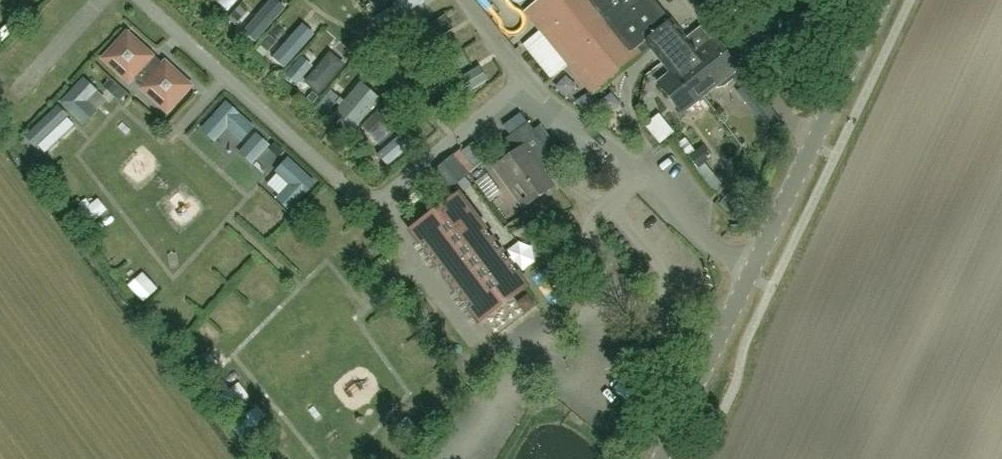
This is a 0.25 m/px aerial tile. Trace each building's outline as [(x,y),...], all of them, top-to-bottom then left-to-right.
[(230,11),(241,0),(220,0),(230,11)] [(249,25),(263,37),(289,8),(281,0),(271,0),(249,25)] [(412,12),(433,0),(405,0),(412,12)] [(655,0),(550,0),(533,14),(544,27),(572,61),(592,85),(645,42),(670,73),(710,40),(700,27),(686,39),(655,0)] [(0,19),(13,30),(21,20),(8,9),(0,19)] [(443,35),(456,30),(450,15),(437,20),(443,35)] [(277,50),(288,62),(318,34),(307,22),(277,50)] [(572,61),(544,27),(521,46),(550,80),(572,61)] [(140,53),(123,37),(102,59),(129,83),(133,79),(142,87),(141,89),(167,113),(187,91),(170,74),(174,70),(165,62),(161,66),(152,58),(153,57),(144,49),(140,53)] [(710,40),(670,73),(658,82),(683,114),(707,94),(703,88),(712,82),(716,87),(719,87),(722,87),(725,85),(734,78),(736,76),(738,73),(738,69),(739,69),(714,37),(710,40)] [(333,51),(307,80),(324,95),(350,66),(333,51)] [(333,111),(354,129),(383,97),(361,78),(333,111)] [(98,95),(83,82),(60,107),(84,129),(97,116),(88,106),(98,95)] [(640,94),(648,126),(659,123),(651,91),(640,94)] [(255,126),(226,99),(200,127),(215,141),(228,127),(242,140),(255,126)] [(597,99),(585,106),(594,120),(606,113),(597,99)] [(769,110),(759,118),(768,130),(779,122),(769,110)] [(388,124),(369,146),(391,167),(411,145),(388,124)] [(553,187),(532,162),(547,151),(526,124),(503,141),(513,154),(494,168),(524,208),(553,187)] [(258,164),(275,145),(262,134),(246,153),(258,164)] [(691,154),(697,149),(685,134),(679,139),(691,154)] [(475,174),(492,159),(475,140),(458,156),(475,174)] [(317,180),(288,154),(275,168),(289,181),(276,196),(290,209),(317,180)] [(89,225),(109,206),(97,193),(77,212),(89,225)] [(457,195),(454,197),(409,231),(479,324),(528,288),(457,195)] [(540,231),(532,237),(541,249),(549,243),(540,231)] [(563,275),(543,289),(557,309),(577,295),(563,275)] [(227,411),(250,399),(244,387),(221,399),(227,411)]
